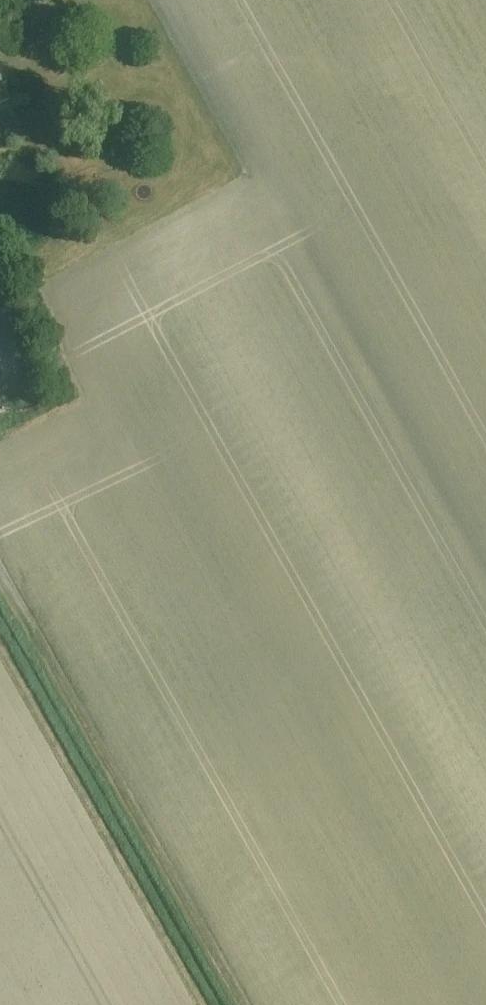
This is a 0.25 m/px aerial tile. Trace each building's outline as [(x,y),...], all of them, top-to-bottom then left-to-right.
[(0,76),(0,104),(10,100),(0,76)]
